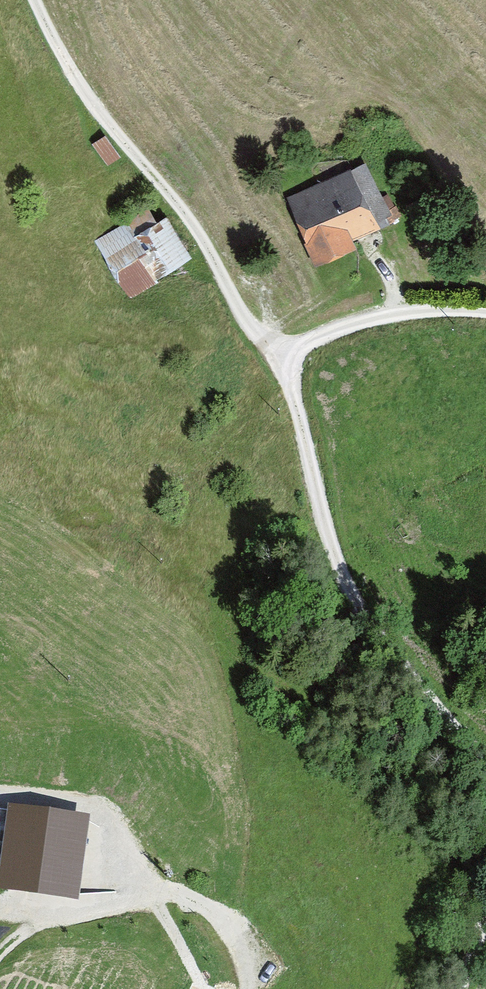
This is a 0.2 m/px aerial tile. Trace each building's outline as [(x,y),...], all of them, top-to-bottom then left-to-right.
[(105,137),(94,145),(108,165),(119,157),(105,137)] [(349,170),(287,200),(317,261),(379,230),(349,170)] [(418,203),(407,209),(413,220),(424,214),(418,203)] [(137,236),(128,221),(110,232),(112,234),(98,242),(124,286),(149,271),(151,275),(178,259),(157,224),(137,236)] [(104,831),(14,818),(6,876),(95,889),(104,831)]
